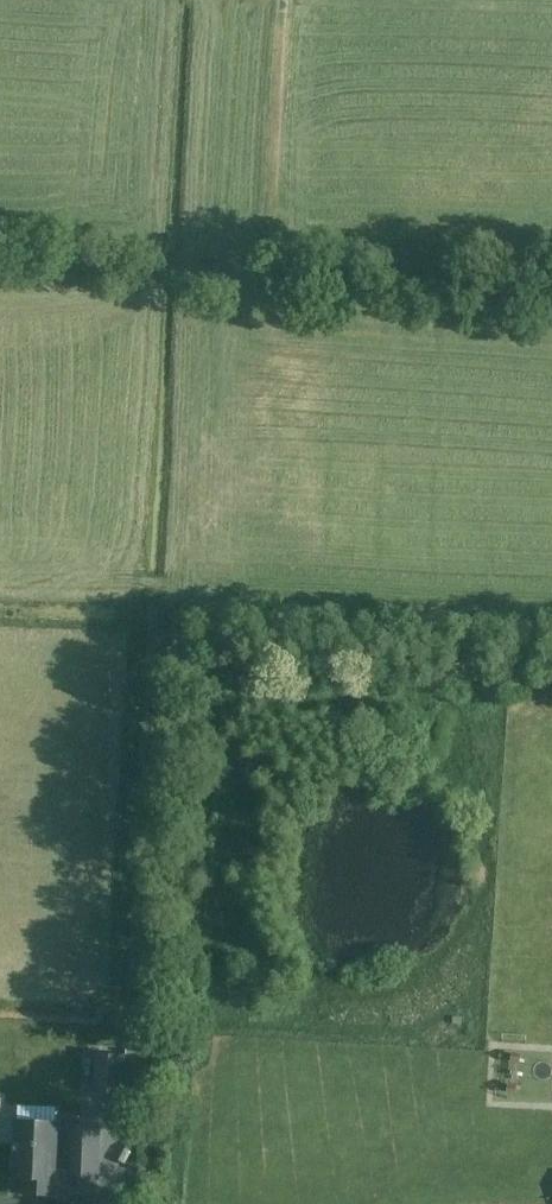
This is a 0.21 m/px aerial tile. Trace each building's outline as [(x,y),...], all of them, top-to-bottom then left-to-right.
[(121,1057),(98,1056),(96,1092),(120,1093),(121,1057)] [(22,1193),(55,1195),(56,1170),(69,1171),(69,1176),(96,1177),(98,1127),(71,1126),(71,1128),(58,1128),(58,1123),(16,1121),(13,1177),(23,1177),(22,1193)]
